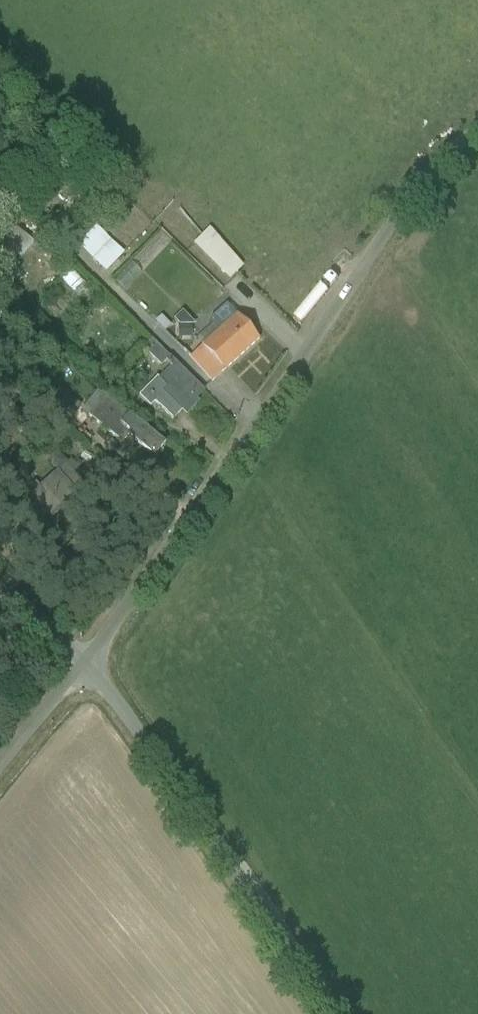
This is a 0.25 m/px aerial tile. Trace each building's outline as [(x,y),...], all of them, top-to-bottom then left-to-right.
[(98,243),(128,272),(148,251),(118,223),(98,243)] [(16,246),(37,263),(55,241),(34,224),(16,246)] [(230,225),(214,242),(253,278),(268,262),(230,225)] [(77,279),(91,293),(103,281),(88,268),(77,279)] [(92,294),(99,301),(112,290),(105,282),(92,294)] [(228,369),(263,338),(240,313),(205,344),(228,369)] [(172,426),(208,390),(177,360),(142,396),(172,426)] [(157,456),(168,443),(111,394),(92,416),(123,443),(131,434),(157,456)] [(33,494),(55,519),(83,495),(61,469),(33,494)]
